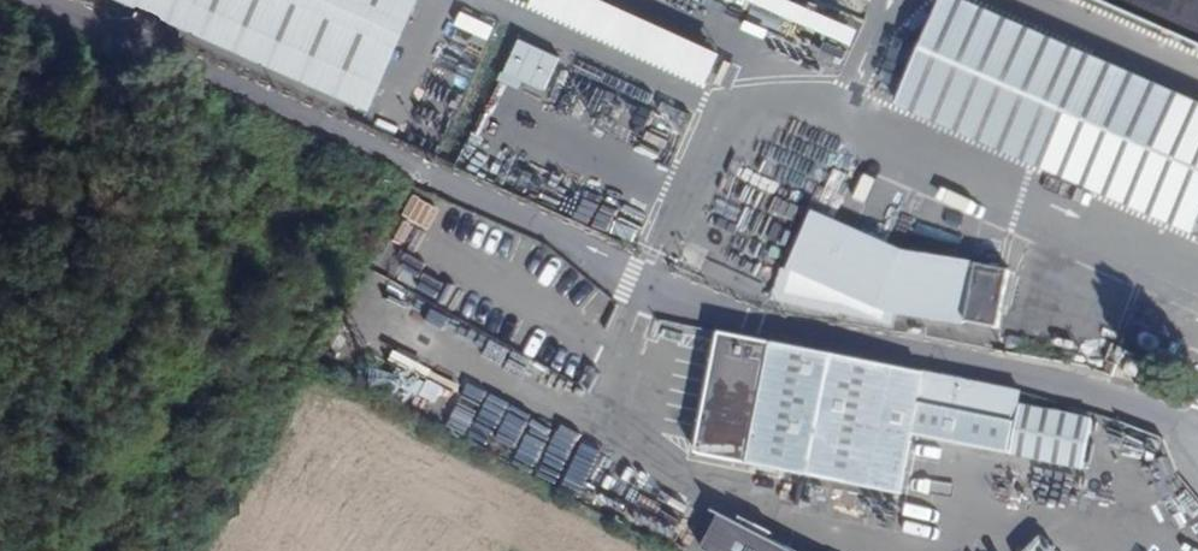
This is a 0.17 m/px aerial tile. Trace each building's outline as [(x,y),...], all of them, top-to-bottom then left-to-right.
[(407,0),(148,0),(365,95),(407,0)] [(704,75),(716,47),(611,0),(536,0),(704,75)] [(802,0),(764,0),(847,37),(854,23),(802,0)] [(968,0),(936,0),(893,97),(1187,228),(1197,203),(1197,103),(968,0)] [(1197,42),(1197,0),(1104,0),(1197,42)] [(488,37),(492,24),(457,14),(453,27),(488,37)] [(544,91),(559,56),(515,37),(500,73),(544,91)] [(747,252),(781,267),(806,211),(798,208),(795,217),(768,206),(747,252)] [(1005,268),(898,252),(806,211),(781,267),(774,282),(817,300),(822,286),(877,307),(994,328),(1005,268)] [(564,327),(393,252),(385,270),(556,346),(564,327)] [(687,455),(892,495),(905,436),(1076,469),(1086,420),(1013,405),(1016,392),(712,332),(687,455)]
